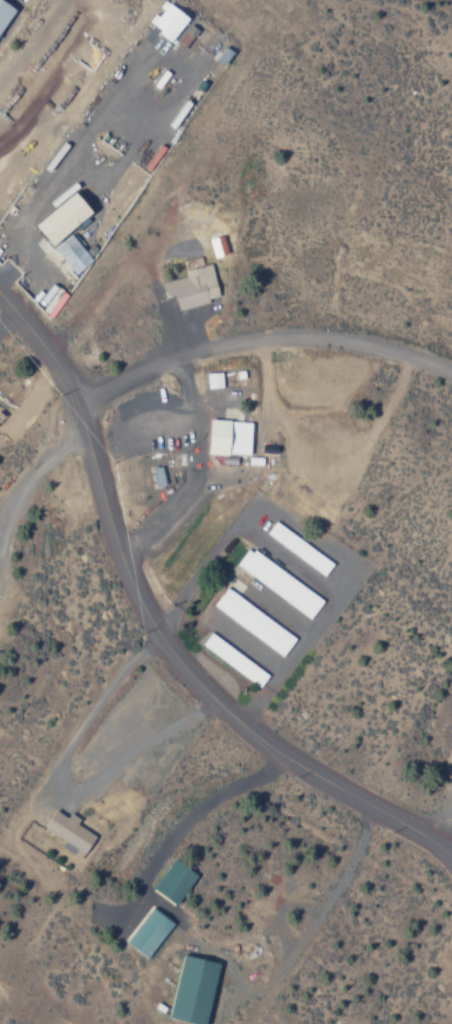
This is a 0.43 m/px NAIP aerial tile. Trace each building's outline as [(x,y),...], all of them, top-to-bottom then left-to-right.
[(0,0),(0,25),(11,7),(0,0)] [(150,26),(172,41),(188,17),(166,2),(150,26)] [(214,58),(223,65),(232,51),(223,45),(214,58)] [(48,245),(89,212),(72,191),(31,224),(48,245)] [(91,259),(68,233),(51,249),(74,274),(91,259)] [(208,238),(213,257),(226,254),(222,235),(208,238)] [(176,308),(218,300),(210,263),(200,265),(199,257),(182,261),(185,277),(161,281),(164,296),(173,294),(176,308)] [(221,372),(206,372),(207,388),(222,387),(221,372)] [(206,453),(249,455),(250,421),(207,419),(206,453)] [(323,556),(274,521),(266,533),(318,570),(322,564),(328,569),(331,565),(321,558),(323,556)] [(323,601),(248,546),(235,564),(310,619),(323,601)] [(296,638),(225,588),(212,606),(283,656),(296,638)] [(269,674),(209,633),(200,645),(260,687),(269,674)] [(75,825),(78,819),(68,813),(66,817),(53,810),(42,828),(64,841),(60,847),(80,859),(93,836),(75,825)] [(195,874),(170,859),(151,891),(176,905),(195,874)] [(172,924),(151,908),(124,942),(145,958),(172,924)] [(181,955),(167,1017),(196,1023),(203,1023),(217,963),(181,955)]
